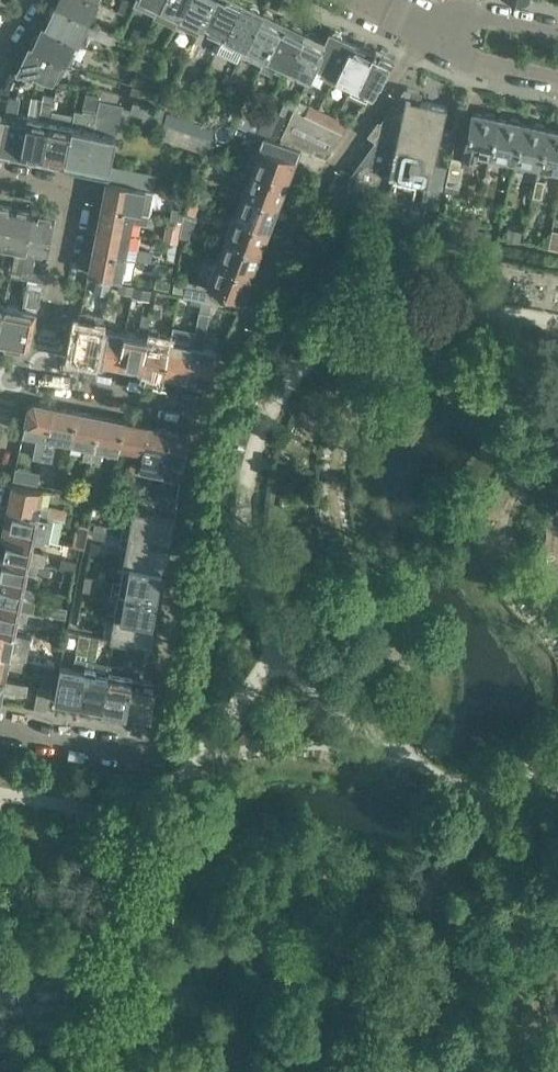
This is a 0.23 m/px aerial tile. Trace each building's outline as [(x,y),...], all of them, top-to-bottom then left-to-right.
[(55,6),(88,22),(89,22),(93,14),(113,24),(120,27),(127,16),(118,12),(99,1),(99,0),(98,0),(58,0),(55,6)] [(117,10),(127,16),(133,2),(129,0),(122,0),(117,10)] [(134,2),(155,11),(159,3),(161,0),(135,0),(134,2)] [(159,3),(154,15),(176,26),(178,22),(179,18),(181,14),(188,0),(161,0),(159,3)] [(181,14),(179,18),(178,22),(198,32),(202,23),(213,0),(188,0),(181,14)] [(202,23),(210,27),(207,34),(220,40),(223,33),(225,34),(240,1),(238,0),(213,0),(202,23)] [(225,34),(223,33),(215,52),(223,56),(226,57),(237,62),(240,54),(261,11),(260,10),(258,6),(254,4),(250,6),(240,1),(225,34)] [(47,17),(42,26),(79,43),(84,32),(108,43),(112,34),(89,22),(88,22),(55,6),(50,16),(47,17)] [(261,11),(240,54),(251,60),(262,65),(282,21),(273,16),(272,13),(267,11),(263,12),(261,11)] [(292,26),(282,21),(262,65),(260,67),(272,72),(274,69),(284,73),(286,69),(304,31),(302,30),(301,27),(296,24),(292,26)] [(34,36),(30,45),(65,62),(66,60),(67,60),(76,42),(78,43),(79,43),(42,26),(38,35),(34,36)] [(325,41),(310,76),(329,86),(352,41),(342,36),(341,32),(336,30),(332,31),(330,30),(325,41)] [(306,32),(304,31),(286,69),(308,79),(310,76),(325,41),(315,36),(314,33),(310,31),(306,32)] [(131,40),(141,45),(146,35),(139,32),(134,34),(131,40)] [(352,41),(329,86),(340,90),(351,96),(356,84),(372,50),(371,49),(370,46),(365,44),(361,45),(352,41)] [(21,56),(15,71),(19,73),(20,71),(32,77),(33,74),(45,79),(54,81),(63,62),(65,63),(67,60),(66,60),(65,62),(30,45),(25,55),(21,56)] [(372,50),(356,84),(353,92),(359,96),(366,99),(372,92),(385,72),(387,68),(390,67),(393,59),(394,59),(396,57),(375,47),(372,50)] [(131,67),(136,69),(151,76),(156,64),(137,55),(131,67)] [(151,76),(136,69),(130,82),(145,89),(151,76)] [(0,92),(0,140),(5,116),(9,92),(17,74),(14,73),(12,72),(0,92)] [(0,140),(0,150),(20,154),(26,120),(27,115),(27,114),(17,112),(20,96),(21,74),(17,74),(9,92),(5,116),(0,140)] [(150,83),(143,98),(164,107),(171,92),(150,83)] [(130,98),(142,102),(145,90),(133,87),(130,98)] [(92,133),(85,167),(108,172),(110,164),(115,138),(122,105),(118,103),(120,95),(105,91),(103,100),(100,100),(92,133)] [(72,124),(64,163),(85,167),(92,133),(100,95),(86,92),(80,126),(72,124)] [(192,102),(172,93),(165,107),(185,116),(192,102)] [(26,120),(20,154),(42,159),(49,119),(53,96),(43,94),(42,99),(32,98),(28,115),(27,115),(26,120)] [(350,175),(347,189),(355,190),(425,205),(439,208),(447,166),(434,164),(438,143),(449,145),(453,126),(443,124),(447,105),(420,100),(405,97),(404,103),(396,101),(381,121),(380,121),(377,120),(367,135),(374,140),(350,174),(350,175)] [(271,110),(289,118),(294,108),(276,99),(271,110)] [(49,119),(42,159),(64,163),(72,124),(61,122),(65,103),(53,100),(49,119)] [(161,128),(168,111),(135,101),(130,119),(146,126),(161,128)] [(300,110),(313,117),(317,109),(304,102),(300,110)] [(193,107),(189,114),(200,120),(204,112),(193,107)] [(263,135),(279,139),(300,146),(326,156),(343,132),(335,127),(294,108),(289,118),(267,109),(262,120),(256,133),(256,132),(263,135)] [(215,109),(210,120),(224,124),(228,115),(215,109)] [(332,126),(336,118),(317,109),(313,117),(332,126)] [(256,133),(262,120),(243,111),(237,124),(256,133)] [(473,111),(464,154),(463,154),(462,158),(452,156),(445,184),(459,186),(463,165),(472,167),(474,156),(476,156),(477,152),(491,155),(500,117),(497,116),(494,113),(488,112),(485,114),(473,111)] [(343,132),(351,121),(338,115),(332,126),(335,127),(343,132)] [(500,117),(491,155),(516,161),(525,122),(521,121),(519,118),(513,117),(510,119),(500,117)] [(215,134),(167,118),(161,138),(207,154),(215,134)] [(525,122),(516,161),(541,166),(549,128),(546,127),(544,124),(537,122),(534,124),(525,122)] [(541,166),(557,170),(557,130),(549,128),(541,166)] [(287,181),(300,146),(279,139),(263,135),(251,168),(287,181)] [(218,168),(208,163),(202,177),(213,182),(218,168)] [(108,172),(107,180),(147,188),(157,189),(159,173),(110,164),(108,172)] [(251,168),(242,191),(278,204),(287,181),(251,168)] [(547,180),(539,178),(535,192),(543,194),(547,180)] [(102,204),(135,210),(151,213),(155,189),(147,188),(107,180),(102,204)] [(215,192),(196,185),(192,199),(210,205),(215,192)] [(242,191),(233,214),(269,227),(278,204),(242,191)] [(4,246),(12,207),(0,204),(0,245),(4,246)] [(102,204),(97,227),(130,233),(133,221),(148,223),(150,213),(135,210),(102,204)] [(174,206),(172,217),(181,218),(183,208),(174,206)] [(12,207),(4,246),(16,248),(11,273),(20,274),(21,272),(25,250),(33,211),(12,207)] [(425,210),(420,228),(436,231),(440,214),(425,210)] [(33,211),(25,250),(21,272),(33,273),(36,252),(47,254),(55,215),(33,211)] [(183,212),(181,221),(195,226),(198,217),(183,212)] [(233,214),(225,237),(260,251),(269,227),(233,214)] [(180,221),(173,219),(170,235),(177,237),(180,221)] [(178,237),(181,238),(190,242),(195,226),(181,221),(178,237)] [(97,227),(93,250),(125,256),(136,258),(151,261),(154,251),(128,246),(130,233),(97,227)] [(474,228),(471,240),(489,244),(492,232),(474,228)] [(508,241),(519,243),(522,230),(511,228),(508,241)] [(549,248),(557,250),(557,232),(553,231),(549,248)] [(225,237),(216,261),(252,274),(260,251),(225,237)] [(178,245),(170,243),(166,262),(174,264),(178,245)] [(93,250),(88,273),(96,274),(122,278),(132,280),(136,258),(125,256),(93,250)] [(216,261),(207,284),(175,278),(171,291),(171,293),(223,303),(226,292),(243,298),(252,274),(216,261)] [(41,275),(21,272),(20,274),(20,277),(40,281),(41,275)] [(156,276),(155,285),(169,288),(172,275),(163,273),(162,277),(156,276)] [(107,280),(99,278),(97,290),(109,294),(112,281),(107,280)] [(0,322),(0,341),(24,346),(30,341),(36,310),(41,281),(40,281),(28,279),(23,307),(4,303),(0,322)] [(132,295),(134,287),(122,284),(120,292),(132,295)] [(152,290),(136,287),(134,297),(150,301),(152,290)] [(202,299),(192,297),(189,314),(198,316),(202,299)] [(161,308),(154,306),(152,316),(159,318),(161,308)] [(191,344),(185,377),(209,382),(215,349),(203,347),(209,313),(200,311),(193,345),(191,344)] [(124,331),(117,364),(140,369),(147,336),(150,316),(142,314),(137,334),(124,331)] [(87,324),(79,322),(73,350),(77,356),(95,360),(101,327),(87,324)] [(101,327),(95,360),(117,364),(124,331),(101,327)] [(147,336),(140,369),(163,373),(169,340),(155,337),(157,328),(149,327),(147,336)] [(169,340),(163,373),(185,377),(191,344),(169,340)] [(23,431),(24,431),(28,432),(28,433),(38,434),(33,456),(41,458),(46,436),(53,405),(34,401),(28,405),(23,431)] [(53,405),(46,436),(41,458),(52,459),(57,438),(70,441),(76,410),(53,405)] [(76,410),(70,441),(85,444),(82,457),(90,459),(93,446),(100,415),(76,410)] [(100,415),(93,446),(90,459),(100,461),(104,448),(117,450),(123,419),(100,415)] [(123,419),(117,450),(140,455),(147,424),(123,419)] [(147,424),(140,455),(142,455),(140,465),(149,468),(151,457),(165,460),(171,429),(147,424)] [(171,429),(165,460),(162,475),(179,479),(190,433),(171,429)] [(137,472),(139,464),(131,462),(129,470),(137,472)] [(22,470),(20,479),(36,483),(38,474),(22,470)] [(73,481),(71,490),(85,494),(87,484),(73,481)] [(12,483),(7,507),(39,514),(65,519),(67,509),(41,504),(44,490),(12,483)] [(108,489),(94,486),(92,495),(106,498),(108,489)] [(157,494),(136,491),(133,505),(154,509),(157,494)] [(158,494),(154,511),(176,516),(177,497),(158,494)] [(7,507),(3,530),(34,537),(37,522),(63,528),(65,519),(39,514),(7,507)] [(126,543),(123,562),(166,569),(176,516),(133,508),(130,526),(124,525),(121,542),(126,543)] [(108,524),(96,522),(94,529),(107,531),(108,524)] [(105,538),(107,531),(94,529),(93,535),(105,538)] [(0,543),(0,555),(29,561),(40,563),(41,554),(31,552),(34,537),(3,530),(0,543)] [(75,533),(73,545),(85,548),(87,536),(75,533)] [(24,585),(27,570),(50,575),(52,565),(29,561),(0,555),(0,580),(24,585)] [(76,570),(78,559),(63,556),(60,566),(76,570)] [(118,596),(114,616),(157,623),(166,569),(123,562),(120,579),(115,579),(112,595),(118,596)] [(106,574),(99,572),(98,578),(97,585),(104,586),(106,574)] [(98,578),(86,575),(85,583),(97,585),(98,578)] [(34,611),(36,600),(22,596),(24,585),(0,580),(0,604),(34,611)] [(96,592),(97,585),(85,583),(83,590),(96,592)] [(34,611),(0,604),(0,628),(15,632),(18,619),(41,623),(43,613),(34,611)] [(68,608),(53,605),(52,615),(66,617),(68,608)] [(153,646),(157,623),(114,616),(112,626),(107,625),(106,636),(111,637),(110,638),(153,646)] [(15,632),(0,628),(0,653),(10,655),(19,656),(24,633),(15,632)] [(61,665),(55,698),(58,698),(59,701),(65,702),(67,700),(78,702),(84,669),(90,634),(80,633),(73,667),(66,666),(66,665),(61,664),(61,665)] [(84,669),(78,702),(89,704),(90,707),(97,708),(100,706),(102,706),(107,673),(109,662),(96,659),(101,636),(90,634),(84,669)] [(60,641),(46,638),(42,660),(56,663),(60,641)] [(107,673),(102,706),(104,707),(106,709),(112,710),(115,709),(125,711),(131,678),(136,644),(128,642),(124,665),(109,662),(107,673)] [(135,656),(157,660),(158,647),(153,646),(137,643),(135,656)] [(5,679),(8,666),(25,670),(27,659),(10,655),(0,653),(0,678),(5,679)] [(51,688),(55,664),(47,662),(43,686),(51,688)] [(0,678),(0,701),(1,697),(2,697),(3,690),(22,693),(24,683),(5,679),(0,678)] [(131,678),(125,711),(137,713),(138,715),(145,716),(147,714),(150,715),(156,682),(131,678)] [(34,708),(47,711),(51,690),(38,687),(34,708)]
